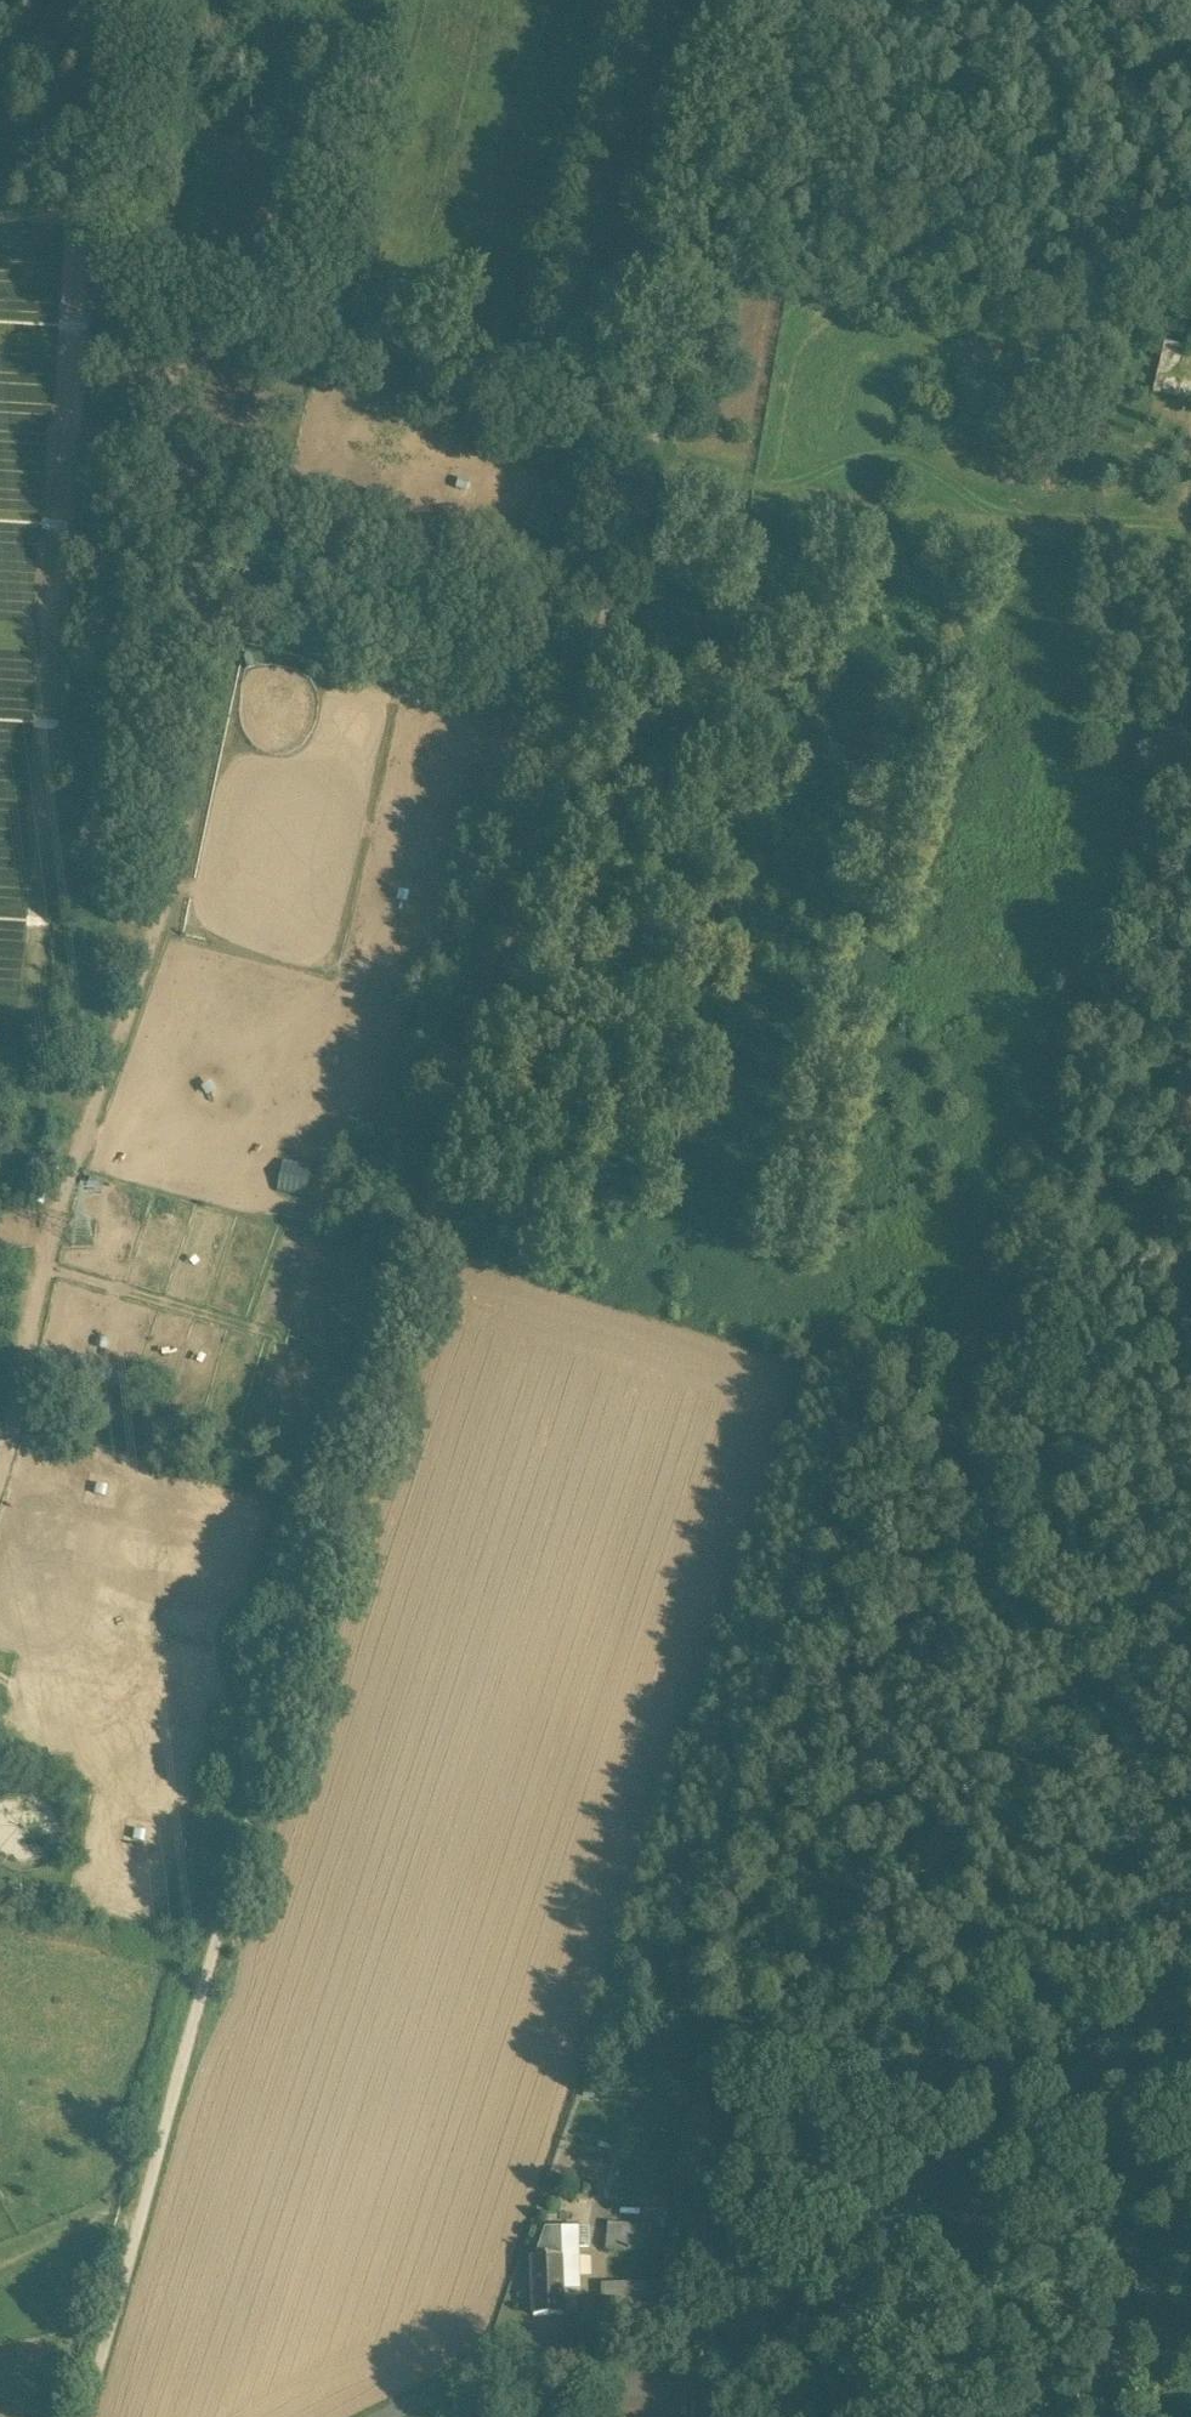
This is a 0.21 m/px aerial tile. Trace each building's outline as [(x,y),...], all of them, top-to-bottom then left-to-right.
[(1164,347),(1153,395),(1190,403),(1190,353),(1164,347)] [(633,2228),(608,2226),(606,2250),(631,2252),(633,2228)] [(578,2227),(545,2228),(535,2258),(532,2258),(534,2316),(563,2315),(563,2311),(577,2311),(576,2290),(580,2290),(578,2227)] [(656,2283),(601,2286),(603,2314),(634,2313),(634,2332),(649,2331),(652,2312),(656,2283)] [(603,2314),(598,2314),(599,2333),(634,2332),(634,2313),(603,2314)]
